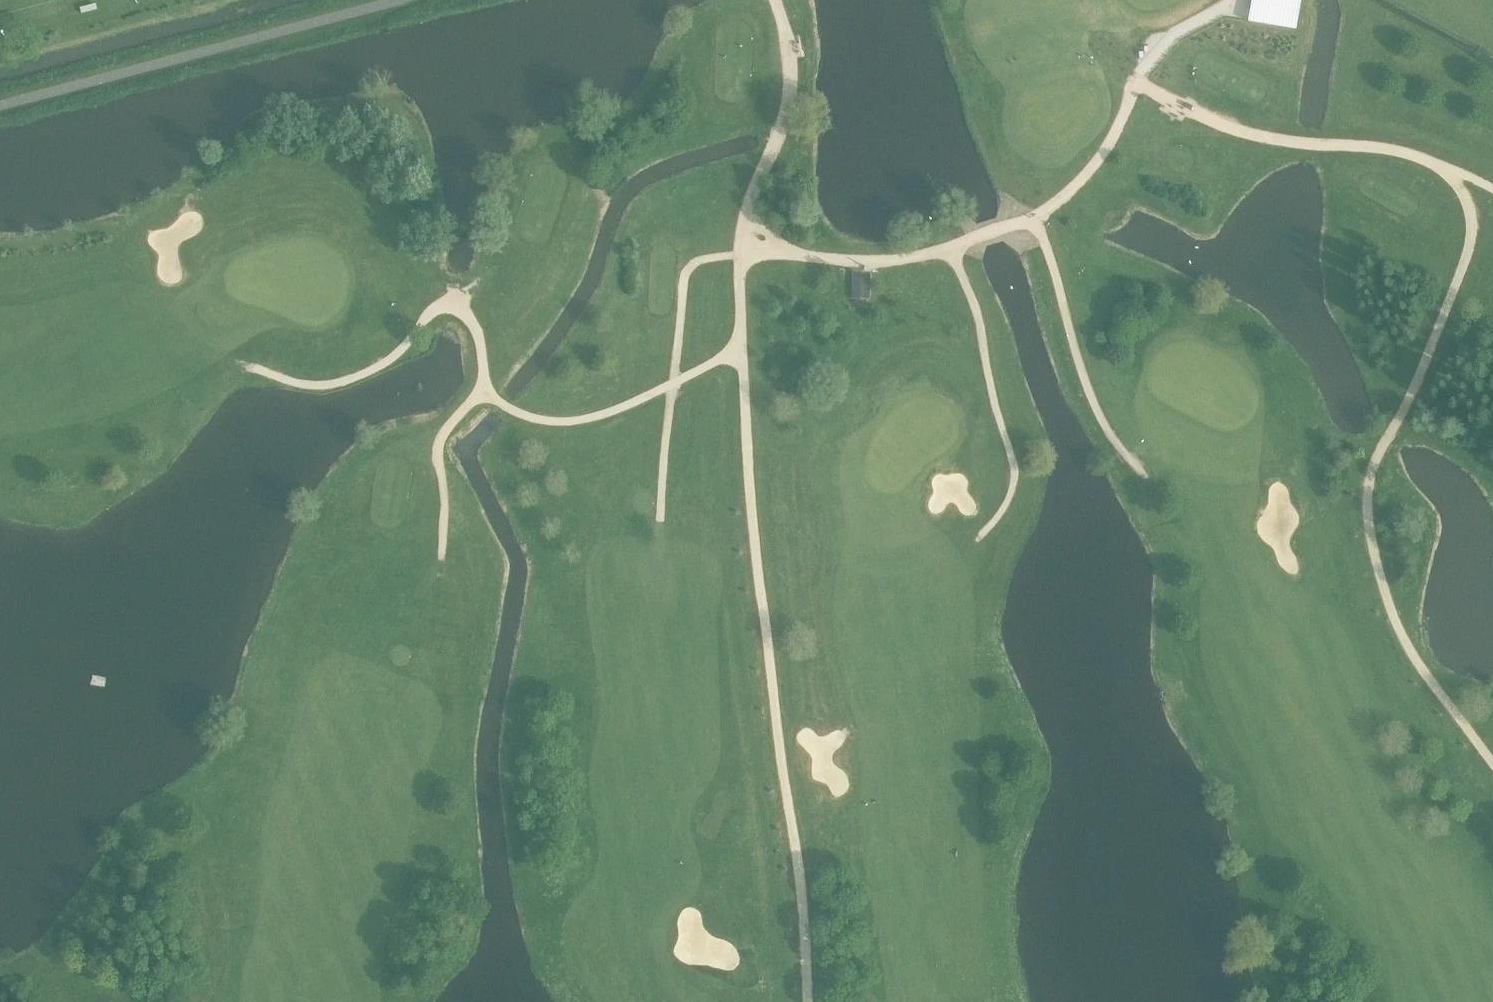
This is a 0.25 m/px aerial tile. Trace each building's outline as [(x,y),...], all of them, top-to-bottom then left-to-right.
[(1247,21),(1296,29),(1301,0),(1251,0),(1247,21)] [(94,1),(80,5),(81,11),(96,7),(94,1)] [(854,273),(853,298),(870,299),(871,273),(854,273)]
